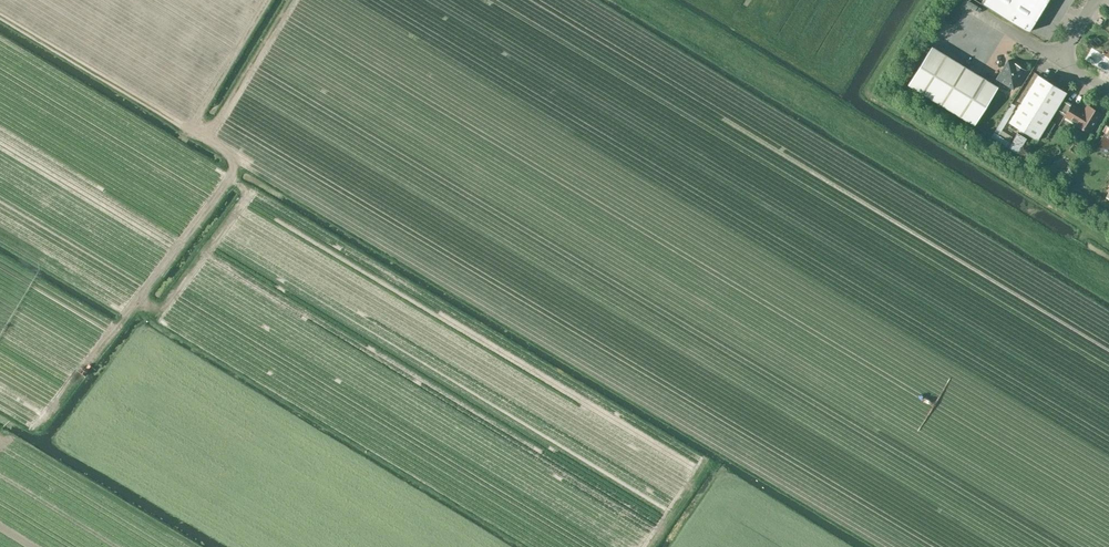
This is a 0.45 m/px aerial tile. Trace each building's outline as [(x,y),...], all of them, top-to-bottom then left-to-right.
[(981,3),(1029,31),(1048,0),(983,0),(981,3)] [(1100,29),(1095,36),(1102,41),(1107,34),(1100,29)] [(932,46),(908,84),(975,124),(976,122),(998,87),(997,86),(993,84),(979,75),(932,46)] [(1008,60),(993,84),(997,86),(1001,81),(1013,89),(1025,70),(1015,63),(1014,64),(1008,60)] [(1037,139),(1056,109),(1062,99),(1066,92),(1038,74),(1009,122),(1037,139)] [(1087,105),(1084,111),(1062,99),(1056,109),(1065,115),(1064,116),(1076,123),(1090,132),(1101,113),(1087,105)] [(1098,148),(1107,153),(1108,150),(1108,127),(1100,143),(1101,143),(1098,148)] [(995,136),(1012,144),(1015,137),(998,130),(995,136)]
